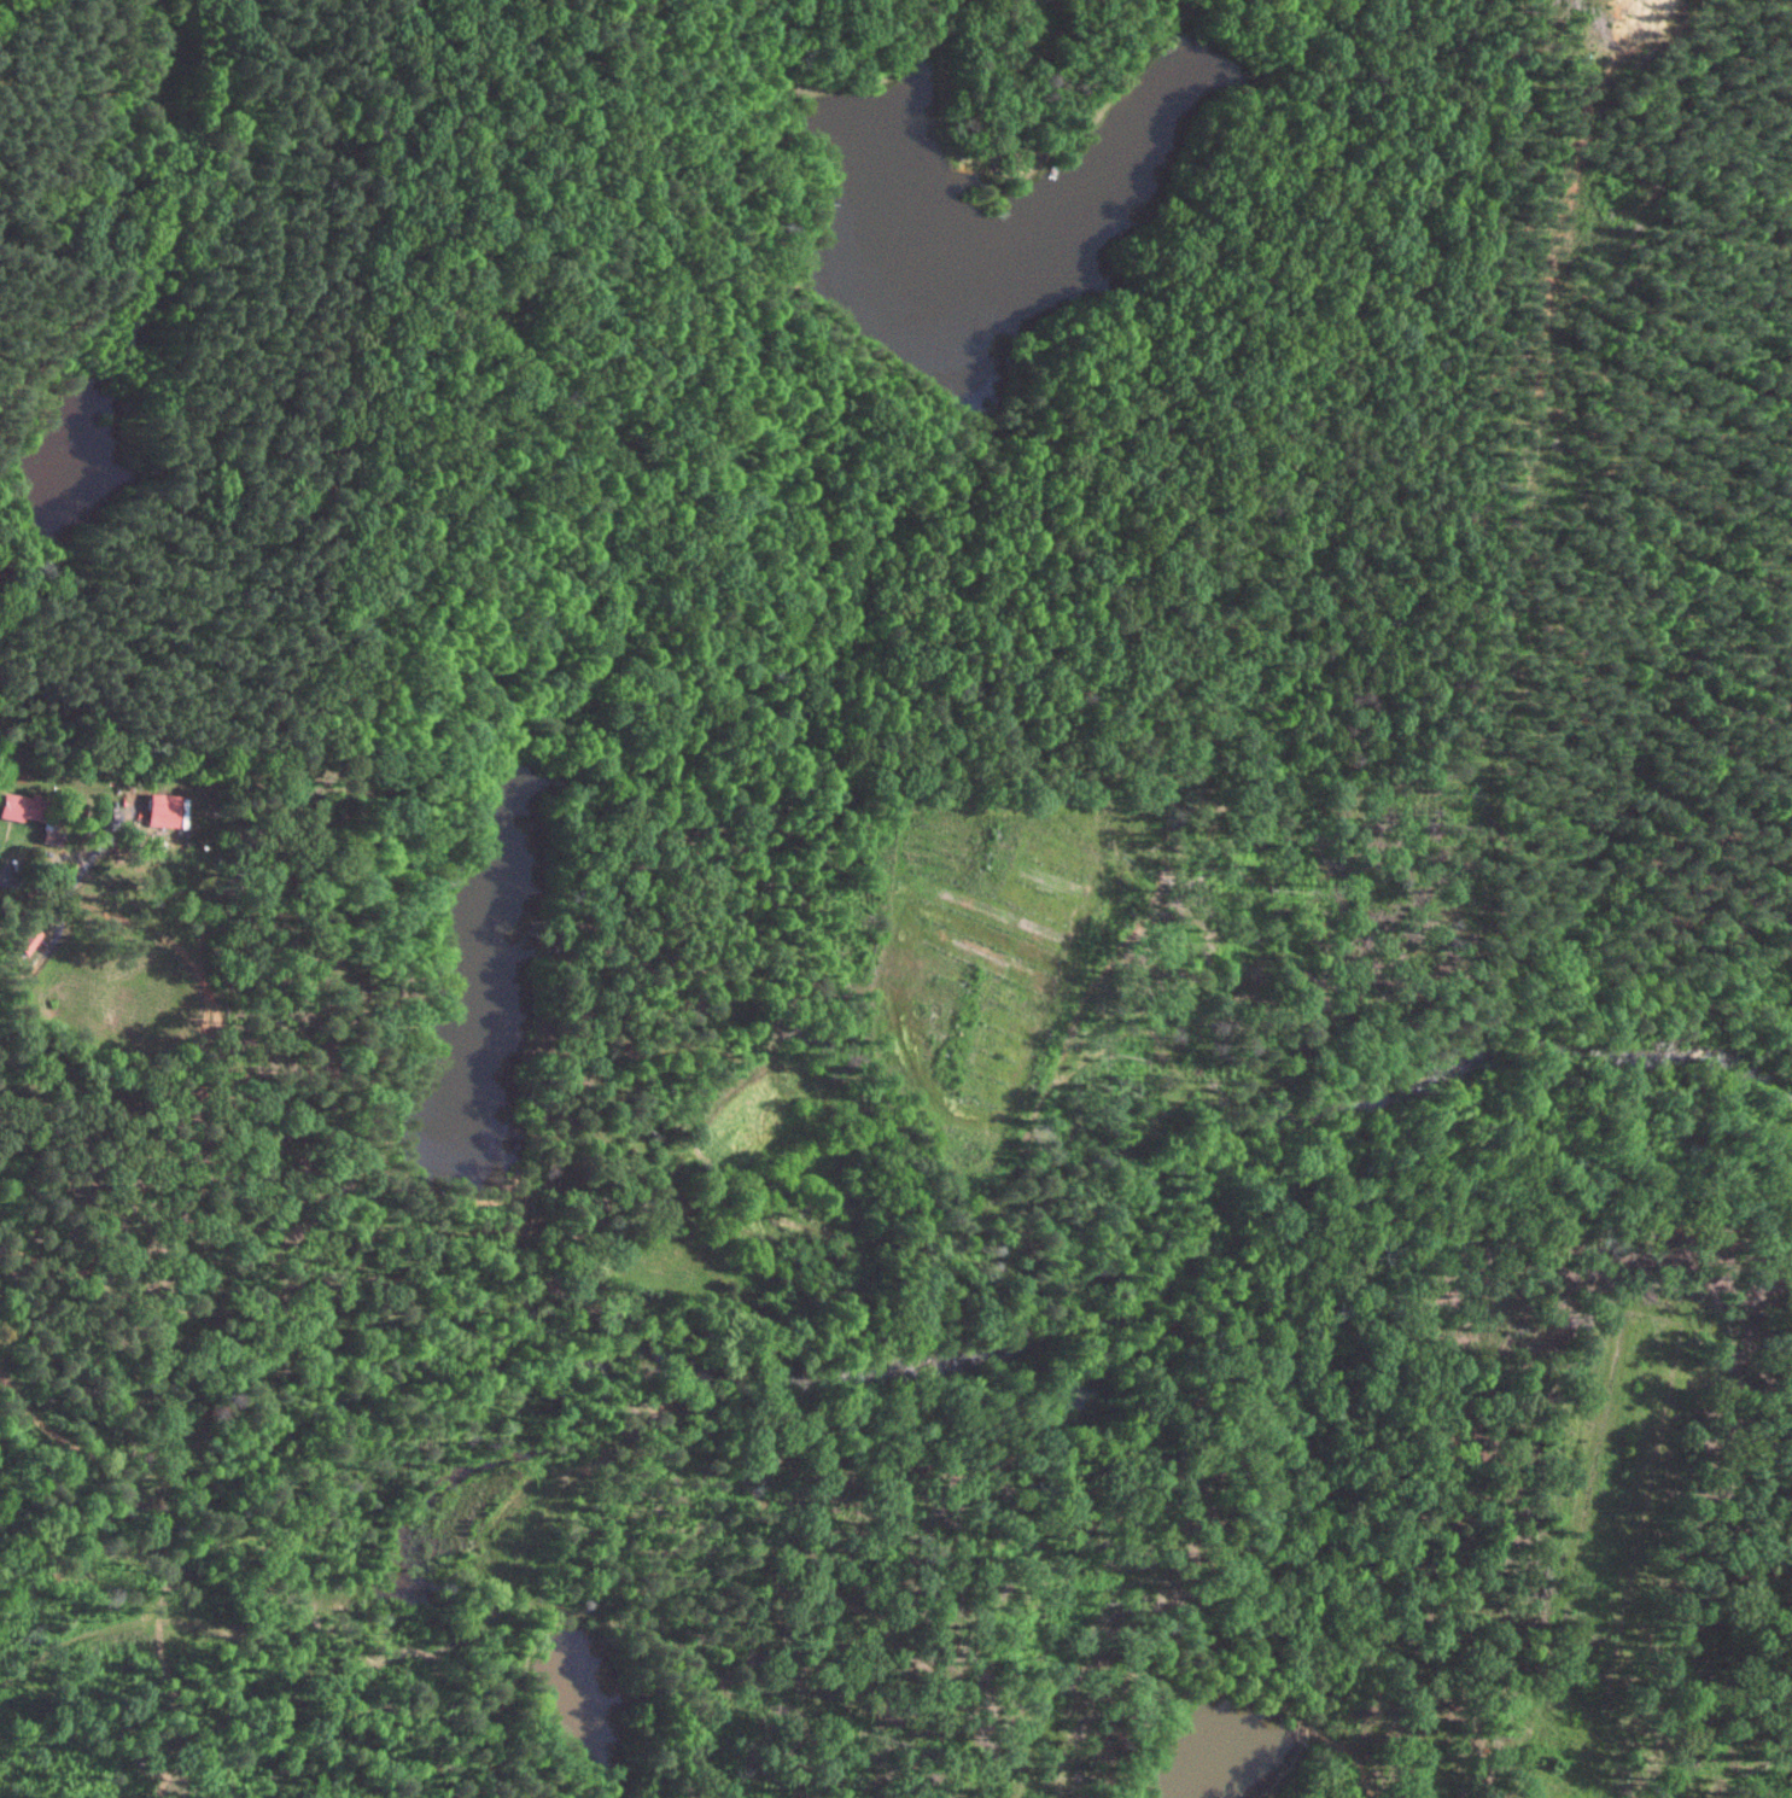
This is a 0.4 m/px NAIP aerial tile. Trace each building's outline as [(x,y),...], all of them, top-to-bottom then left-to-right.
[(21,822),(22,816),(34,818),(38,800),(0,791),(0,817),(21,822)] [(177,826),(178,794),(144,793),(143,825),(177,826)] [(5,946),(18,956),(35,933),(22,923),(5,946)]
